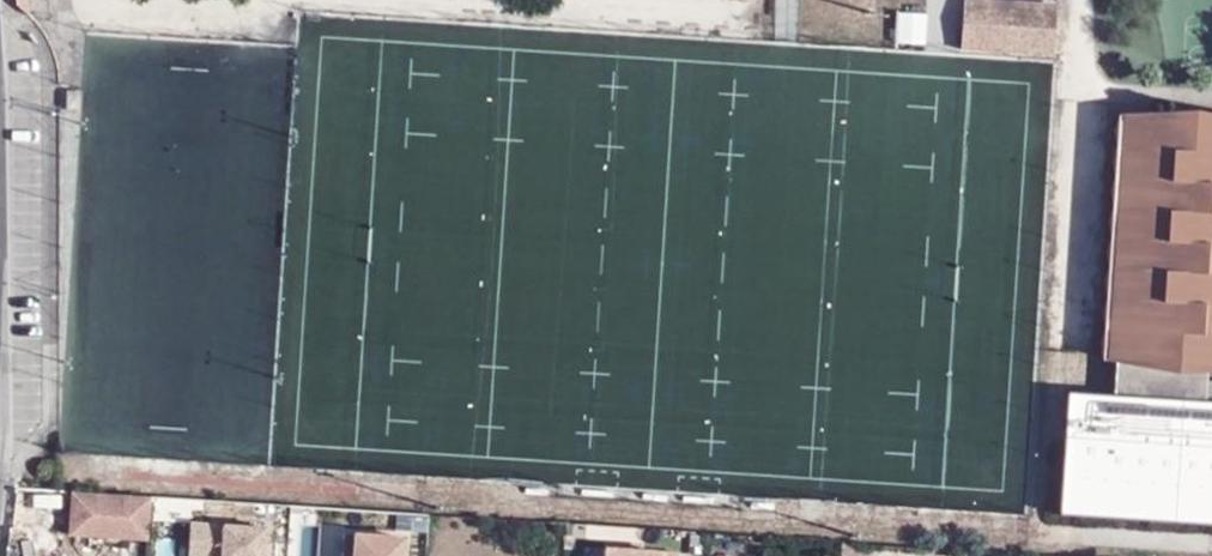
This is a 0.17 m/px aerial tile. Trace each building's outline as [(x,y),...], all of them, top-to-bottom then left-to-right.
[(27,0),(15,0),(16,2),(28,13),(27,0)] [(1053,56),(1057,11),(963,5),(959,50),(1053,56)] [(79,106),(79,90),(68,90),(68,106),(79,106)] [(1119,115),(1103,356),(1114,358),(1113,394),(1204,400),(1207,363),(1211,364),(1211,121),(1119,115)]
